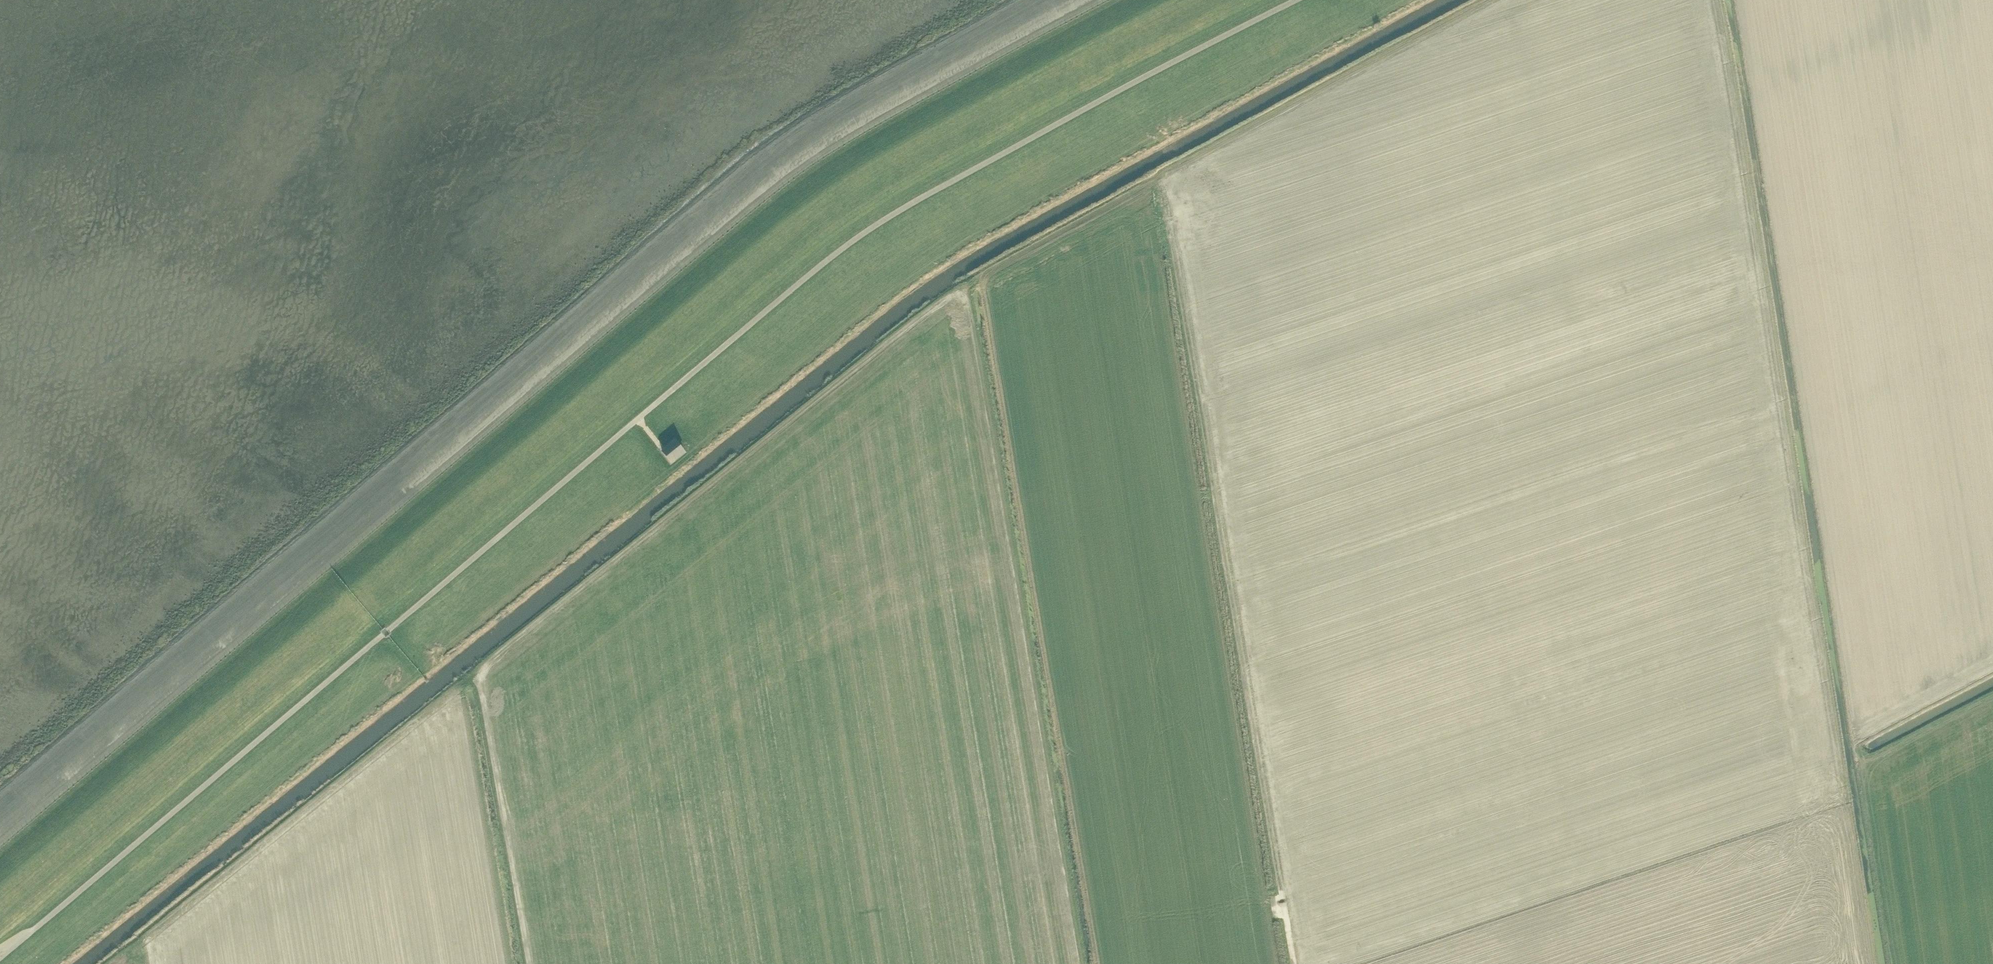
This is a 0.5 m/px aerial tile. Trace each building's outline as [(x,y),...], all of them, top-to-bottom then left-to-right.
[(671,462),(684,452),(675,441),(662,451),(671,462)]
